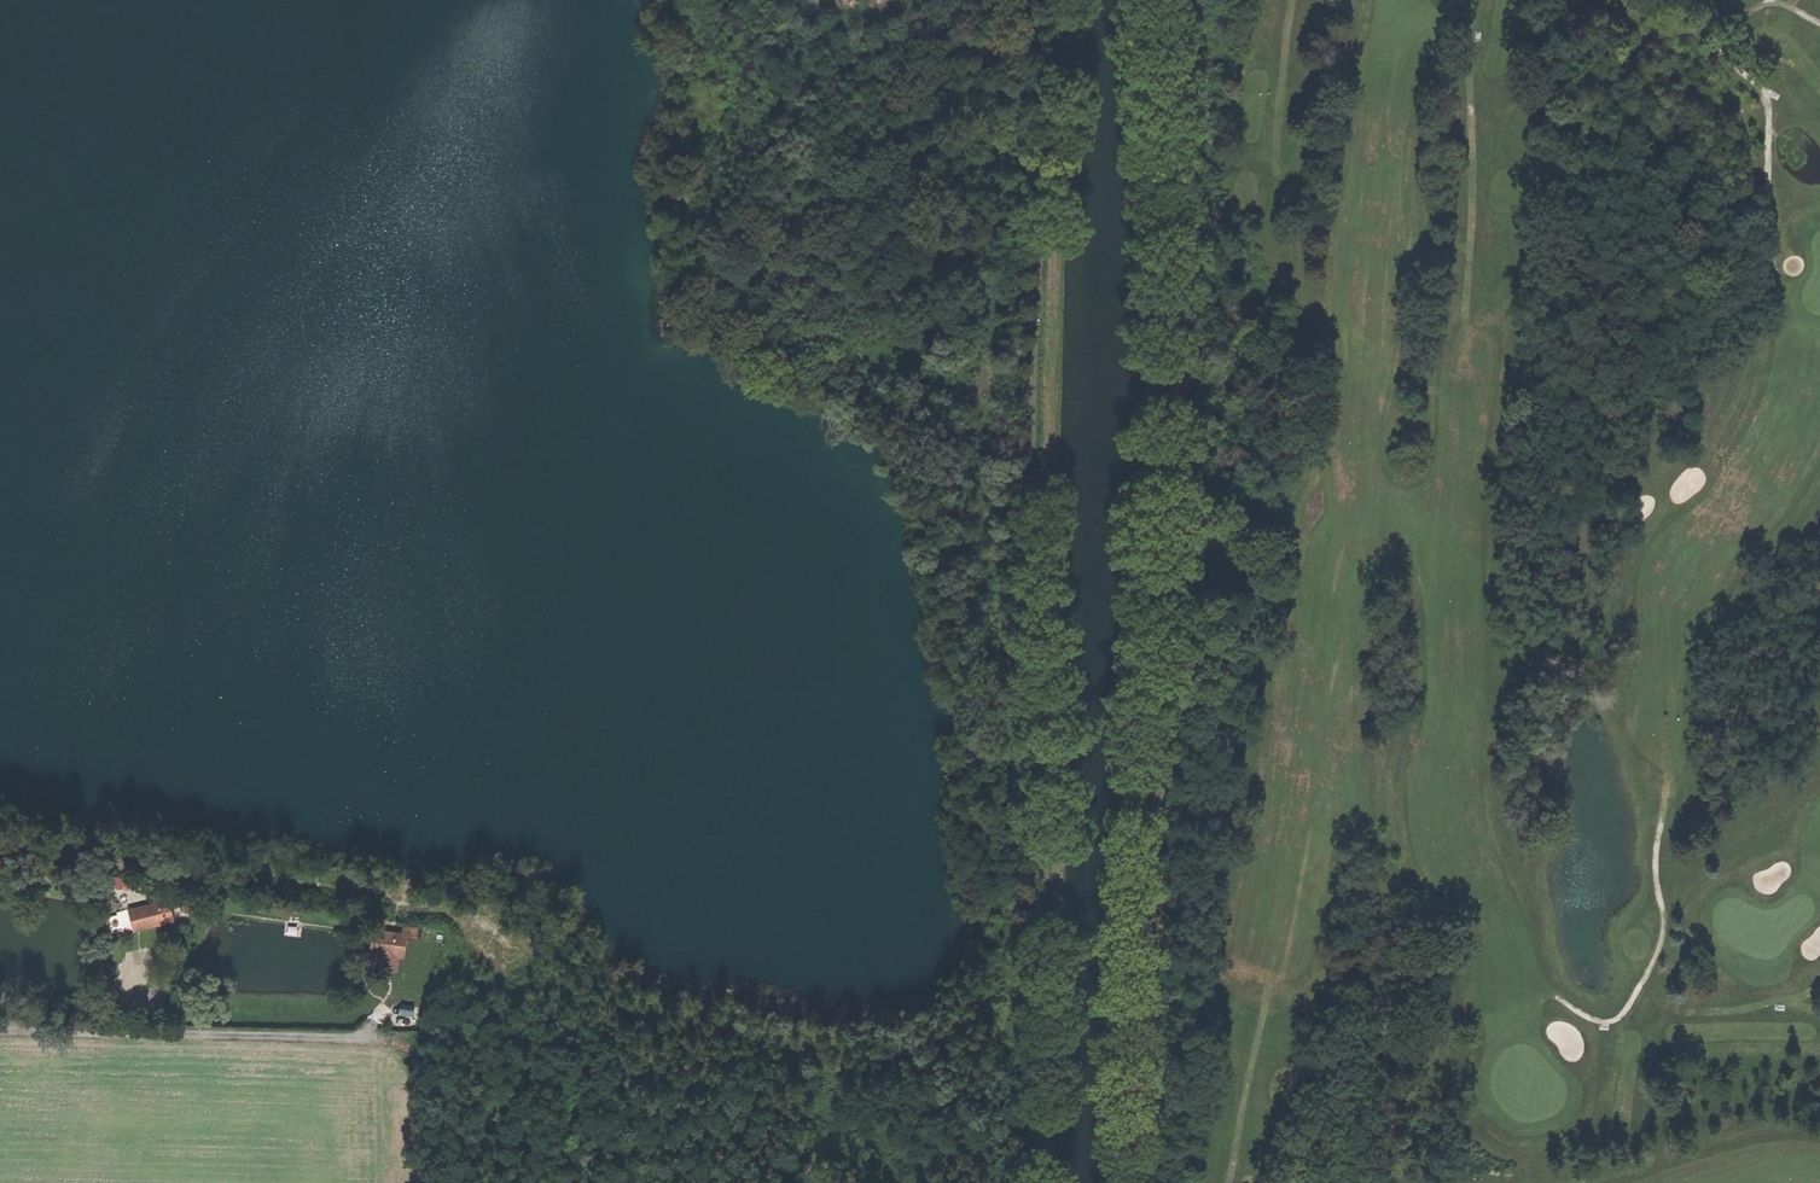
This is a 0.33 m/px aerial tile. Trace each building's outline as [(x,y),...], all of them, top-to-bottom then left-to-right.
[(159,903),(130,910),(136,932),(174,922),(170,907),(161,910),(159,903)] [(372,954),(404,958),(407,936),(412,936),(413,929),(404,927),(403,934),(375,930),(372,954)]
